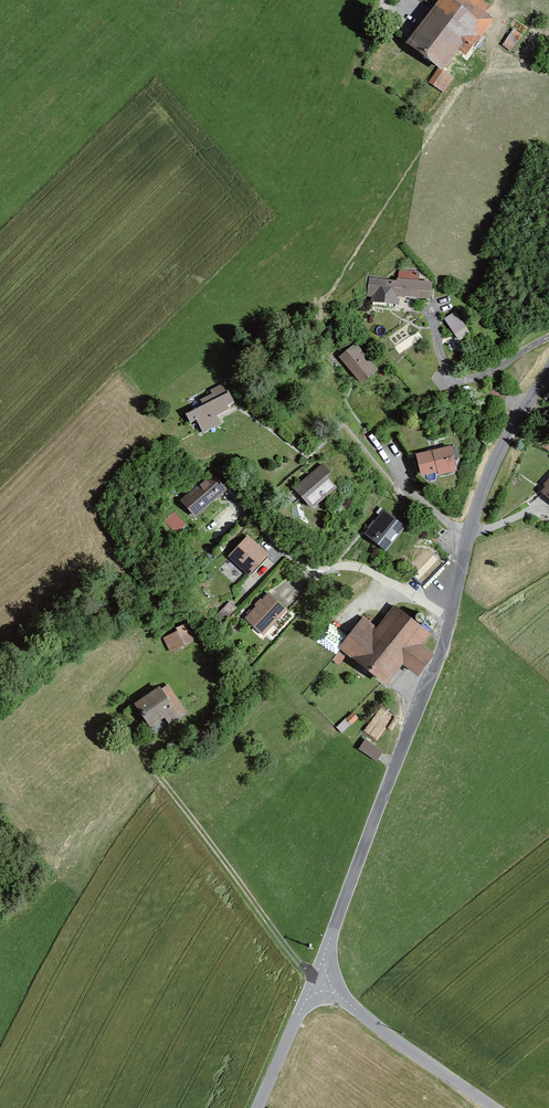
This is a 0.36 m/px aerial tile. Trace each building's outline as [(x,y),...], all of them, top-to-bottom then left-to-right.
[(478,0),(442,0),(406,47),(439,72),(445,76),(458,59),(465,65),(497,23),(487,15),(491,10),(478,0)] [(513,30),(504,46),(512,51),(521,34),(513,30)] [(445,76),(439,72),(430,84),(445,95),(454,83),(445,76)] [(429,283),(367,279),(365,298),(368,298),(368,303),(395,305),(396,297),(428,300),(429,283)] [(461,340),(472,332),(456,310),(445,318),(461,340)] [(355,344),(337,357),(356,385),(375,372),(355,344)] [(506,395),(491,388),(487,398),(502,404),(506,395)] [(225,392),(180,414),(185,423),(190,421),(198,436),(218,426),(213,417),(226,410),(224,406),(230,403),(225,392)] [(446,446),(410,454),(415,478),(451,471),(446,446)] [(318,462),(288,486),(306,508),(336,484),(318,462)] [(210,473),(176,500),(191,517),(224,491),(210,473)] [(538,492),(548,502),(548,479),(538,492)] [(380,510),(360,535),(382,552),(402,527),(380,510)] [(163,519),(169,533),(184,526),(178,512),(163,519)] [(246,536),(226,557),(246,577),(266,557),(246,536)] [(266,592),(240,618),(257,635),(283,609),(266,592)] [(361,616),(335,649),(380,686),(398,664),(412,675),(429,654),(421,648),(431,636),(391,605),(374,627),(361,616)] [(162,632),(169,648),(197,636),(191,620),(162,632)] [(164,683),(131,705),(146,728),(160,719),(166,727),(185,715),(164,683)] [(373,717),(363,730),(376,739),(386,727),(373,717)] [(365,739),(360,750),(379,759),(384,748),(365,739)]
